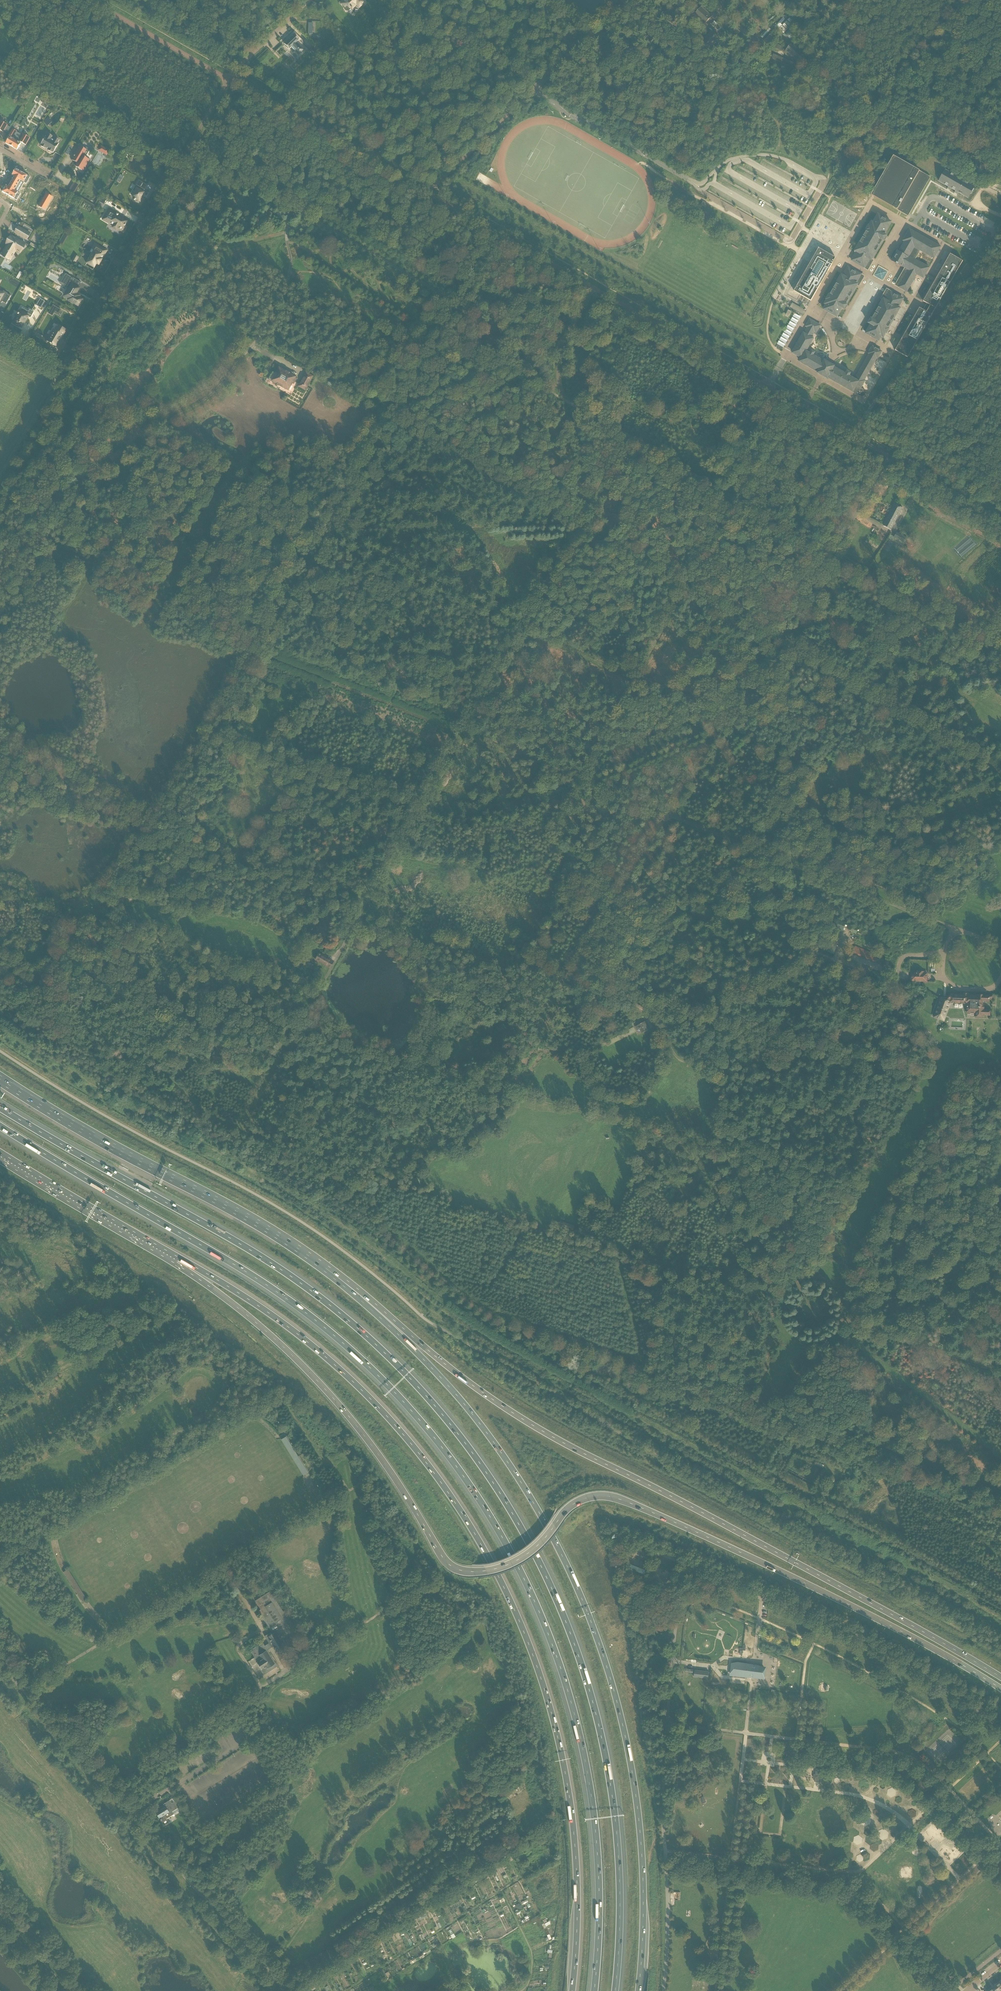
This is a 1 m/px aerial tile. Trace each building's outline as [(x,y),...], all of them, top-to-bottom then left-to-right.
[(345,7),(345,8),(344,8),(344,9),(345,9),(345,10),(346,11),(347,11),(348,11),(348,10),(351,8),(351,9),(353,7),(353,6),(356,3),(359,7),(363,3),(361,0),(347,0),(346,0),(342,4),(345,7)] [(693,15),(704,25),(712,16),(701,6),(693,15)] [(717,18),(710,24),(714,29),(721,23),(717,18)] [(700,43),(709,51),(720,39),(711,31),(700,43)] [(299,40),(294,34),(294,35),(287,41),(286,41),(284,42),(285,43),(284,44),(287,47),(286,47),(288,49),(289,48),(289,49),(293,45),(297,49),(295,51),(299,55),(305,50),(297,42),(299,40)] [(784,51),(797,62),(805,53),(797,46),(798,44),(797,43),(795,45),(792,42),(784,51)] [(785,63),(787,60),(778,54),(776,58),(785,63)] [(9,137),(6,143),(17,150),(21,143),(20,143),(21,142),(26,145),(30,138),(23,134),(20,139),(14,135),(17,131),(16,131),(13,129),(9,135),(10,136),(10,137),(9,137)] [(52,153),(52,152),(53,153),(59,144),(58,143),(59,140),(55,138),(54,140),(51,138),(52,136),(48,134),(47,137),(46,136),(40,145),(41,146),(45,149),(45,148),(48,150),(52,153)] [(83,156),(86,150),(80,146),(73,158),(73,159),(72,161),(78,164),(76,167),(83,171),(87,164),(88,165),(90,161),(89,160),(83,156)] [(930,177),(893,156),(871,195),(908,216),(930,177)] [(16,169),(12,175),(14,177),(26,184),(30,177),(16,169)] [(974,187),(954,175),(945,170),(939,181),(968,198),(974,187)] [(14,177),(8,187),(18,192),(24,182),(14,177)] [(134,193),(132,197),(135,198),(134,200),(140,203),(142,199),(141,198),(144,192),(143,192),(147,185),(139,180),(136,186),(138,187),(135,192),(133,191),(135,192),(134,193)] [(6,185),(2,192),(17,200),(20,194),(18,192),(8,187),(6,185)] [(848,197),(828,232),(845,242),(865,207),(848,197)] [(41,202),(39,206),(45,210),(47,206),(41,202)] [(126,227),(125,226),(126,225),(125,224),(127,221),(118,217),(119,216),(115,214),(116,212),(109,209),(103,220),(114,226),(113,228),(117,230),(118,228),(123,232),(126,227)] [(884,240),(886,236),(884,234),(891,222),(878,215),(873,223),(872,222),(869,226),(868,226),(866,230),(867,231),(855,251),(857,252),(852,260),(865,268),(868,269),(872,263),(873,261),(871,260),(883,240),(884,240)] [(900,279),(896,285),(898,286),(899,286),(899,287),(907,291),(917,274),(924,277),(930,267),(918,261),(919,260),(917,258),(920,252),(934,260),(936,257),(937,257),(941,250),(940,249),(941,247),(909,228),(907,232),(906,231),(902,237),(904,238),(902,241),(904,242),(903,244),(901,243),(899,247),(901,248),(899,252),(898,251),(897,252),(895,250),(890,259),(892,261),(896,263),(896,264),(898,265),(902,267),(903,266),(906,268),(900,279)] [(20,234),(19,235),(26,239),(30,233),(29,233),(23,229),(20,234)] [(807,268),(794,291),(800,294),(802,296),(811,301),(815,294),(817,295),(832,268),(843,275),(847,268),(861,275),(856,284),(858,285),(858,286),(882,299),(883,299),(884,300),(889,291),(903,299),(902,300),(919,309),(895,350),(906,356),(908,358),(932,315),(933,313),(936,308),(947,288),(963,261),(950,254),(923,301),(922,301),(906,294),(896,289),(897,287),(901,280),(888,272),(878,266),(871,262),(871,263),(869,262),(864,271),(845,260),(852,247),(827,233),(807,268)] [(3,253),(2,254),(6,255),(6,256),(5,257),(10,260),(14,253),(13,253),(13,252),(15,250),(19,252),(21,248),(23,249),(25,244),(11,236),(9,239),(8,240),(9,241),(8,243),(8,244),(7,245),(8,245),(6,249),(5,248),(3,253)] [(86,263),(87,263),(91,266),(92,265),(94,267),(95,267),(96,264),(97,264),(98,265),(102,259),(101,259),(104,255),(103,255),(106,250),(99,246),(96,250),(94,249),(91,254),(92,254),(89,259),(88,258),(88,259),(86,263)] [(861,275),(848,267),(848,268),(843,276),(841,275),(830,295),(829,294),(826,299),(827,300),(825,304),(826,305),(824,309),(837,317),(842,308),(844,309),(847,305),(846,304),(857,285),(857,284),(859,285),(864,277),(861,275)] [(65,276),(62,280),(63,281),(63,280),(65,282),(66,282),(65,286),(68,287),(67,288),(68,289),(68,288),(69,289),(69,290),(68,289),(67,290),(68,290),(67,292),(67,291),(66,292),(67,292),(66,294),(65,294),(64,296),(69,299),(68,300),(69,300),(69,299),(73,302),(73,303),(79,306),(83,299),(78,297),(79,296),(78,295),(78,296),(78,295),(77,295),(75,294),(76,293),(77,293),(76,292),(77,291),(78,291),(77,290),(78,289),(79,288),(78,288),(81,283),(73,278),(70,277),(71,276),(66,274),(64,276),(65,276)] [(1,301),(2,302),(1,302),(2,303),(2,302),(6,304),(5,304),(6,304),(11,295),(10,295),(7,294),(7,293),(0,289),(0,301),(1,301)] [(871,325),(866,333),(878,340),(879,341),(881,336),(883,337),(885,333),(886,333),(889,329),(888,328),(900,308),(898,307),(899,306),(902,300),(903,299),(890,291),(890,292),(887,290),(882,298),(883,299),(882,302),(872,319),(871,318),(871,319),(868,323),(871,325)] [(40,299),(36,306),(41,308),(45,301),(40,299)] [(806,310),(792,302),(789,307),(804,315),(806,310)] [(53,305),(48,313),(52,316),(54,312),(58,314),(61,309),(57,307),(57,308),(53,305)] [(18,315),(14,322),(14,323),(14,324),(18,326),(19,325),(21,327),(28,316),(30,318),(34,312),(30,309),(26,315),(20,311),(19,313),(18,313),(18,314),(18,315)] [(827,379),(828,377),(860,396),(861,396),(862,396),(863,396),(864,396),(865,395),(865,394),(866,393),(866,392),(866,391),(865,390),(864,389),(861,387),(865,380),(864,380),(877,358),(882,351),(873,346),(869,353),(869,354),(863,365),(864,365),(863,366),(855,380),(849,376),(850,374),(849,374),(850,373),(847,371),(846,374),(833,367),(834,366),(824,361),(824,362),(813,355),(815,352),(811,351),(810,354),(806,351),(813,339),(811,338),(815,331),(816,332),(820,325),(810,319),(809,321),(809,322),(808,322),(806,326),(807,327),(804,333),(803,333),(792,353),(801,358),(800,360),(799,361),(818,372),(817,373),(826,378),(827,379)] [(46,339),(45,340),(46,341),(56,346),(59,341),(61,339),(60,338),(66,329),(59,326),(56,331),(54,330),(51,336),(49,335),(49,334),(48,336),(49,336),(46,339)] [(217,336),(224,344),(230,338),(223,330),(217,336)] [(895,351),(876,383),(884,388),(903,356),(895,351)] [(297,378),(279,368),(276,374),(273,372),(268,380),(276,384),(276,383),(288,389),(292,383),(294,384),(297,378)] [(299,385),(306,388),(313,376),(306,373),(299,385)] [(363,391),(359,397),(366,401),(369,395),(363,391)] [(895,504),(883,525),(891,529),(902,508),(895,504)] [(896,532),(892,541),(903,547),(908,538),(896,532)] [(852,925),(849,930),(856,934),(858,928),(852,925)] [(855,946),(852,953),(875,962),(876,959),(877,958),(877,956),(855,946)] [(315,960),(329,968),(333,961),(319,954),(315,960)] [(911,973),(911,981),(916,981),(927,982),(927,973),(924,973),(924,972),(915,971),(915,973),(911,973)] [(993,999),(993,995),(988,995),(977,995),(977,996),(973,995),(969,995),(969,993),(963,993),(963,995),(950,994),(950,995),(948,995),(947,996),(947,998),(941,998),(934,1017),(944,1020),(950,1002),(967,1003),(967,1002),(968,1002),(968,1005),(967,1005),(966,1014),(974,1015),(974,1016),(983,1016),(983,1015),(989,1015),(990,1010),(983,1010),(984,1001),(988,1001),(989,999),(993,999)] [(641,1028),(643,1033),(650,1029),(645,1021),(636,1026),(638,1030),(641,1028)] [(630,1029),(621,1034),(623,1038),(636,1031),(635,1029),(634,1027),(630,1029)] [(607,1042),(605,1043),(606,1043),(606,1044),(608,1047),(609,1046),(620,1040),(618,1036),(607,1042)] [(560,1221),(558,1226),(572,1231),(574,1226),(560,1221)] [(795,1477),(793,1482),(800,1485),(802,1481),(795,1477)] [(635,1581),(639,1571),(633,1568),(628,1578),(635,1581)] [(66,1569),(63,1572),(82,1603),(85,1601),(66,1569)] [(270,1591),(255,1601),(260,1610),(274,1633),(268,1637),(277,1651),(279,1650),(284,1647),(283,1644),(298,1635),(286,1614),(284,1615),(282,1613),(283,1613),(270,1591)] [(263,1642),(250,1650),(264,1673),(269,1670),(269,1671),(277,1666),(263,1642)] [(764,1667),(731,1663),(730,1674),(762,1677),(764,1667)] [(709,1671),(695,1670),(694,1677),(708,1678),(709,1671)] [(155,1811),(159,1818),(160,1818),(164,1825),(169,1822),(166,1819),(174,1814),(179,1810),(178,1808),(176,1804),(178,1802),(174,1796),(174,1797),(172,1798),(174,1802),(172,1803),(170,1800),(164,1803),(165,1803),(166,1805),(164,1805),(163,1804),(165,1806),(156,1811),(155,1811)] [(475,1928),(471,1929),(475,1941),(484,1938),(483,1935),(478,1937),(475,1928)]
